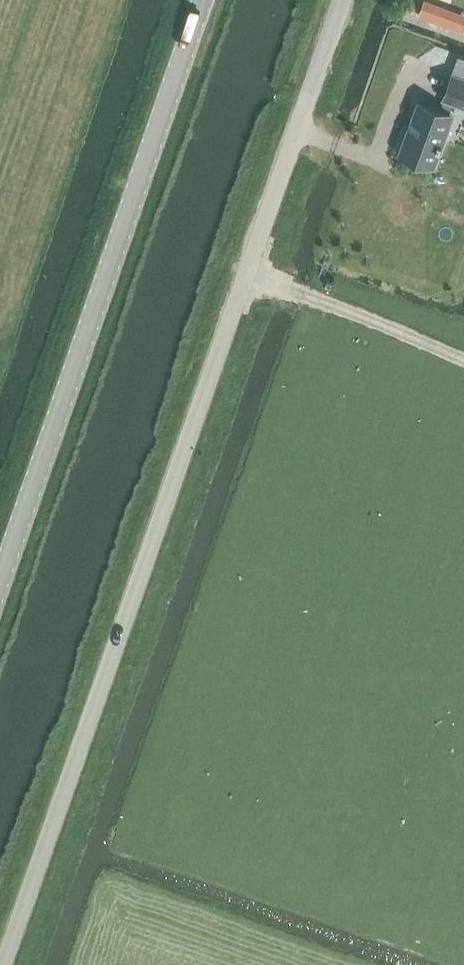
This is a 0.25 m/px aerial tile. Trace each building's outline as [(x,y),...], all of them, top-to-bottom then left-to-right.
[(399,162),(401,157),(433,168),(450,120),(449,120),(453,109),(463,113),(463,84),(451,79),(450,80),(452,81),(443,105),(445,106),(440,117),(418,109),(418,107),(417,107),(397,162),(399,162)]
